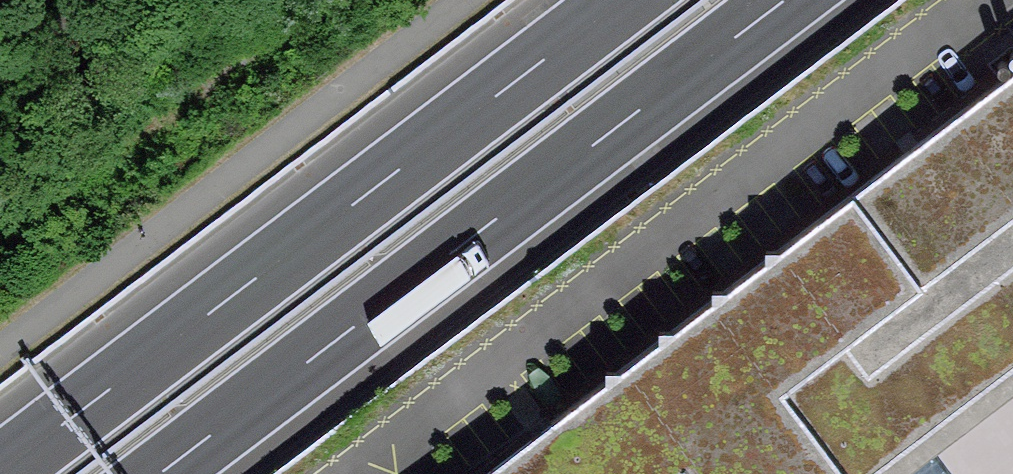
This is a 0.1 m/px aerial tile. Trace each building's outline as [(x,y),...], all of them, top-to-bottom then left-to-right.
[(481,473),(873,473),(896,456),(910,473),(944,473),(947,472),(921,437),(1012,368),(1012,71),(481,473)]
